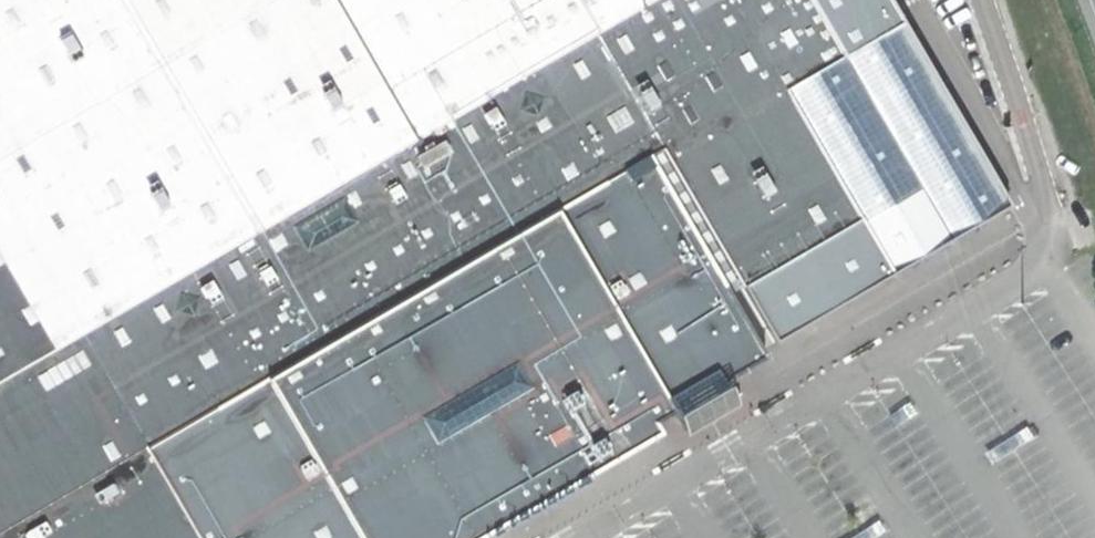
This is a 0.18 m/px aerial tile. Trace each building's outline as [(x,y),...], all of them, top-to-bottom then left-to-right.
[(341,526),(344,525),(507,429),(645,348),(657,369),(700,344),(687,323),(701,315),(702,317),(731,301),(645,154),(660,145),(741,282),(858,213),(784,86),(840,54),(808,0),(0,0),(0,537),(349,537),(341,526)] [(852,75),(840,54),(784,86),(858,213),(880,201),(819,95),(852,75)]
